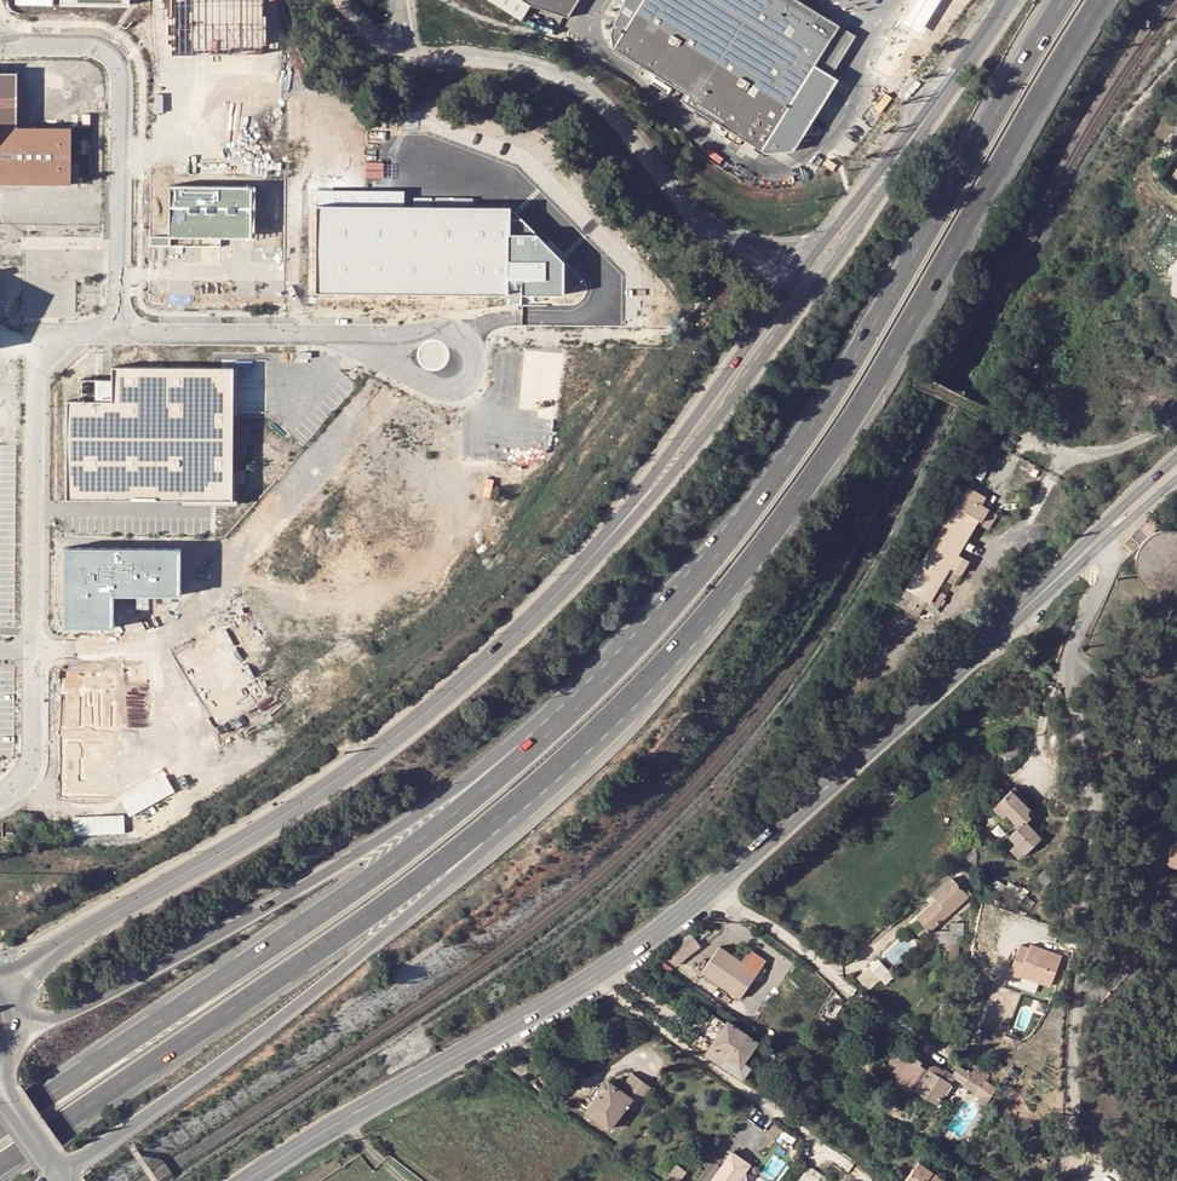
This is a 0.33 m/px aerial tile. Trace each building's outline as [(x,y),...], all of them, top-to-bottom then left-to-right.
[(172,57),(263,56),(263,0),(171,0),(172,57)] [(578,0),(520,0),(528,5),(567,18),(578,0)] [(836,26),(793,0),(642,0),(612,49),(684,93),(678,103),(759,152),(836,26)] [(906,17),(939,37),(965,0),(918,0),(906,17)] [(79,182),(79,164),(73,164),(73,128),(18,128),(18,74),(0,74),(0,181),(79,182)] [(252,187),(169,186),(169,239),(252,240),(252,187)] [(511,209),(316,207),(316,295),(507,296),(507,304),(521,305),(521,297),(564,297),(565,264),(511,209)] [(525,349),(521,411),(558,413),(562,351),(525,349)] [(81,401),(69,401),(68,499),(212,500),(234,500),(234,367),(113,366),(113,379),(113,401),(81,401)] [(113,401),(113,379),(81,379),(81,401),(113,401)] [(928,601),(978,518),(982,521),(990,509),(981,504),(985,497),(969,486),(958,506),(907,589),(926,601),(928,601)] [(1146,539),(1149,537),(1140,527),(1124,544),(1133,553),(1141,546),(1142,543),(1144,541),(1146,539)] [(1149,537),(1146,539),(1144,541),(1142,543),(1141,546),(1139,550),(1137,553),(1136,557),(1135,562),(1135,566),(1136,570),(1137,574),(1138,578),(1140,582),(1142,585),(1145,588),(1148,591),(1152,593),(1155,595),(1159,597),(1163,598),(1167,598),(1172,598),(1176,598),(1176,597),(1176,531),(1173,531),(1169,530),(1164,531),(1160,531),(1156,533),(1153,534),(1149,537)] [(180,550),(63,551),(62,630),(113,632),(113,600),(180,600),(180,550)] [(903,596),(922,608),(926,601),(907,589),(903,596)] [(900,600),(896,608),(913,618),(918,610),(900,600)] [(220,621),(170,648),(214,729),(265,698),(220,621)] [(115,669),(60,668),(59,799),(115,798),(115,669)] [(1013,787),(1010,790),(1023,804),(1025,801),(1013,787)] [(1010,790),(992,807),(1002,817),(1004,814),(1008,817),(1017,826),(1024,820),(1028,816),(1024,812),(1027,809),(1023,804),(1010,790)] [(1023,852),(1039,836),(1024,820),(1017,826),(1008,836),(1014,842),(1008,848),(1017,857),(1023,852)] [(1175,840),(1166,860),(1176,865),(1176,840),(1175,840)] [(1060,869),(1052,862),(1037,878),(1044,886),(1060,869)] [(916,916),(928,929),(966,895),(950,876),(931,893),(936,898),(916,916)] [(1020,897),(1007,887),(1000,896),(1014,905),(1020,897)] [(908,925),(919,938),(928,929),(916,916),(908,925)] [(947,941),(951,965),(959,964),(955,942),(962,942),(962,922),(949,921),(948,931),(937,930),(937,941),(947,941)] [(692,938),(680,948),(687,956),(698,947),(692,938)] [(1020,945),(1010,971),(1050,986),(1061,956),(1030,945),(1029,949),(1020,945)] [(738,962),(717,946),(698,972),(736,999),(764,962),(747,950),(738,962)] [(682,960),(687,956),(680,948),(675,951),(682,960)] [(883,979),(887,984),(896,976),(880,957),(858,975),(870,989),(883,979)] [(725,1022),(712,1013),(699,1032),(711,1041),(725,1022)] [(756,1041),(726,1020),(725,1022),(711,1041),(703,1052),(741,1080),(750,1067),(742,1061),(756,1041)] [(699,1049),(703,1052),(711,1041),(699,1032),(690,1043),(699,1049)] [(885,1069),(898,1050),(897,1049),(883,1068),(885,1069)] [(897,1076),(910,1058),(898,1050),(885,1069),(897,1076)] [(895,1079),(905,1085),(904,1087),(912,1093),(915,1090),(933,1103),(948,1082),(942,1078),(945,1073),(932,1064),(930,1064),(927,1068),(919,1062),(920,1059),(912,1054),(910,1058),(897,1076),(895,1079)] [(954,1076),(960,1068),(957,1065),(951,1074),(954,1076)] [(963,1082),(969,1073),(960,1068),(954,1076),(963,1082)] [(972,1068),(969,1073),(963,1082),(975,1091),(980,1083),(992,1091),(995,1087),(986,1082),(988,1079),(972,1068)] [(598,1086),(599,1091),(583,1111),(608,1128),(628,1103),(633,1107),(649,1086),(631,1072),(619,1088),(609,1080),(602,1080),(598,1086)] [(982,1106),(992,1091),(980,1083),(975,1091),(979,1093),(975,1100),(982,1106)] [(756,1163),(733,1148),(712,1180),(745,1180),(756,1163)] [(904,1180),(944,1180),(918,1162),(904,1180)] [(685,1172),(674,1164),(667,1173),(676,1180),(677,1180),(685,1172)]
